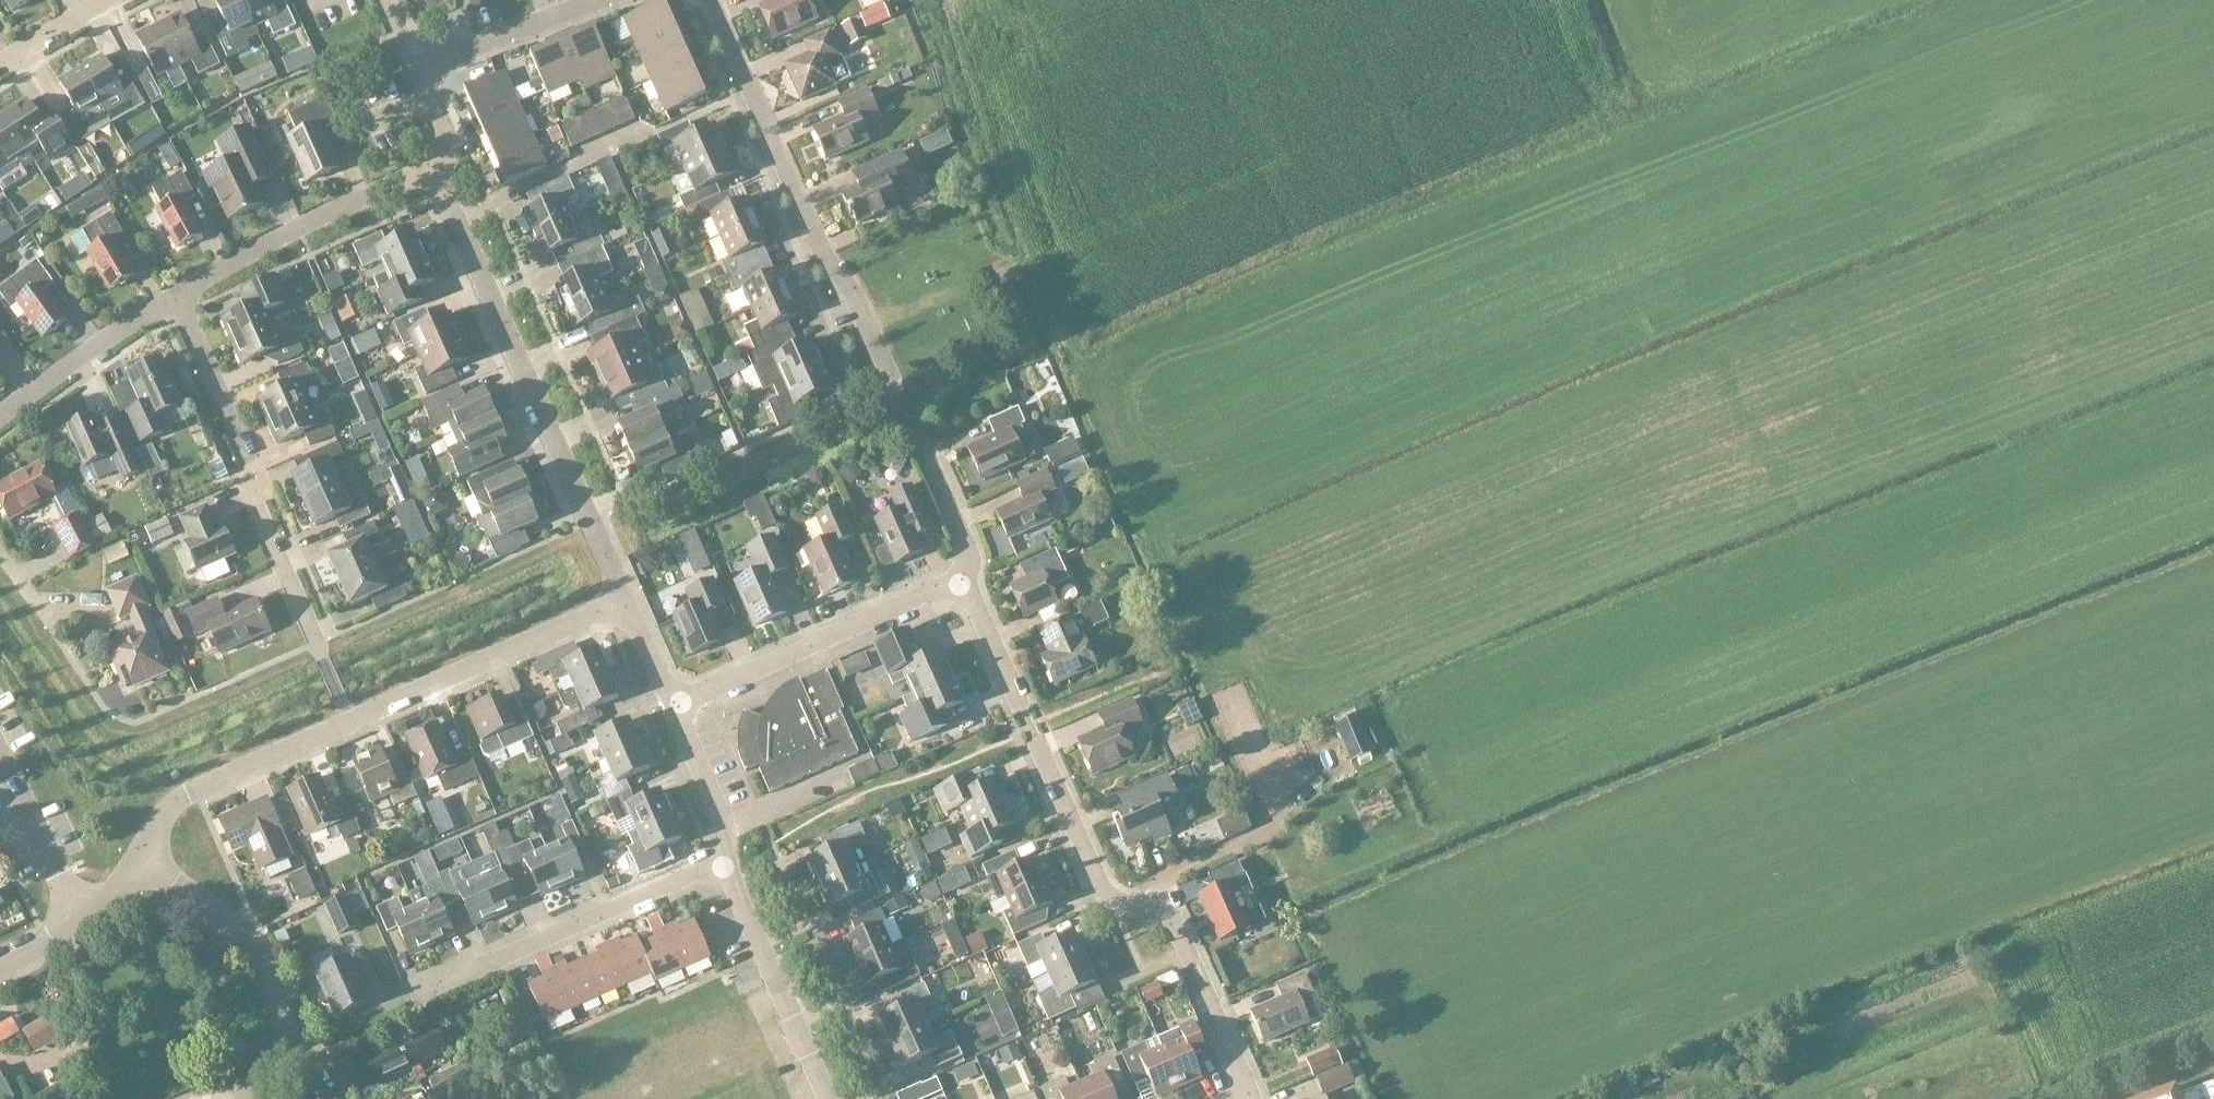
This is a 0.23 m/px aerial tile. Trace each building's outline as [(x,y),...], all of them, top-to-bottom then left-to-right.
[(12,13),(34,0),(5,0),(12,13)] [(223,22),(214,33),(226,58),(248,48),(245,41),(257,35),(253,27),(241,0),(213,0),(223,22)] [(253,27),(266,22),(273,37),(295,27),(283,2),(271,7),(268,0),(241,0),(253,27)] [(807,0),(774,0),(758,7),(773,40),(816,21),(807,0)] [(888,0),(858,0),(863,11),(888,0)] [(630,37),(636,51),(682,31),(677,21),(672,23),(662,2),(622,20),(612,25),(620,41),(630,37)] [(190,60),(198,75),(219,64),(201,30),(189,36),(179,15),(157,27),(177,66),(190,60)] [(856,19),(840,25),(845,35),(849,47),(865,40),(856,19)] [(157,27),(136,37),(156,77),(164,73),(173,90),(186,83),(177,66),(157,27)] [(568,31),(558,36),(578,81),(579,81),(584,90),(615,77),(610,67),(592,27),(571,36),(568,31)] [(636,51),(650,83),(690,65),(681,44),(686,42),(682,31),(636,51)] [(836,86),(835,85),(850,79),(840,57),(841,57),(829,31),(803,43),(808,55),(784,66),(800,102),(836,86)] [(546,95),(578,81),(558,36),(547,40),(550,46),(528,55),(546,95)] [(101,58),(79,70),(100,107),(112,100),(123,118),(144,106),(118,61),(106,67),(101,58)] [(387,68),(382,58),(376,61),(381,71),(387,68)] [(699,86),(690,65),(650,83),(663,114),(709,94),(705,83),(699,86)] [(144,67),(135,72),(151,105),(161,100),(144,67)] [(907,68),(904,69),(876,81),(876,82),(876,83),(880,93),(912,80),(907,68)] [(79,70),(58,82),(73,110),(60,117),(76,145),(99,132),(95,124),(107,117),(100,107),(79,70)] [(467,114),(471,125),(517,104),(503,72),(463,90),(472,112),(467,114)] [(245,74),(233,79),(240,95),(252,90),(245,74)] [(844,117),(813,131),(826,161),(867,143),(858,122),(876,114),(866,91),(837,103),(844,117)] [(296,135),(286,139),(305,183),(337,169),(321,131),(336,124),(325,98),(287,115),(296,135)] [(620,99),(612,102),(623,126),(634,121),(625,101),(620,99)] [(612,102),(602,107),(612,131),(623,126),(612,102)] [(26,103),(4,117),(26,152),(38,144),(50,162),(72,148),(50,114),(38,121),(26,103)] [(481,132),(491,153),(531,135),(517,104),(471,125),(476,135),(481,132)] [(602,107),(591,112),(602,135),(612,131),(602,107)] [(591,112),(581,116),(591,140),(602,135),(591,112)] [(581,116),(570,121),(581,145),(591,140),(581,116)] [(2,193),(26,177),(22,171),(33,163),(26,152),(4,117),(0,119),(0,189),(2,193)] [(563,124),(561,128),(570,149),(581,145),(570,121),(563,124)] [(673,143),(684,168),(724,150),(713,126),(687,137),(682,126),(657,137),(662,148),(673,143)] [(551,145),(562,140),(556,127),(545,132),(551,145)] [(248,128),(217,143),(227,164),(202,176),(208,188),(211,186),(227,221),(263,204),(254,185),(271,177),(248,128)] [(545,167),(531,135),(491,153),(500,174),(495,177),(499,188),(545,167)] [(180,164),(170,145),(158,151),(169,170),(180,164)] [(678,199),(683,211),(714,197),(709,185),(735,174),(724,150),(684,168),(695,191),(678,199)] [(875,181),(842,196),(851,215),(853,214),(858,225),(882,214),(884,217),(899,211),(891,192),(913,182),(900,153),(869,167),(875,181)] [(609,157),(594,163),(601,177),(615,171),(609,157)] [(98,162),(87,168),(94,179),(104,173),(98,162)] [(181,173),(151,189),(161,208),(156,211),(176,250),(201,237),(183,204),(194,198),(181,173)] [(522,214),(532,236),(568,219),(564,209),(577,203),(566,178),(543,188),(549,202),(522,214)] [(610,199),(625,192),(619,179),(604,186),(610,199)] [(99,188),(87,195),(81,199),(88,210),(106,200),(99,188)] [(709,215),(719,238),(756,222),(746,199),(734,204),(728,191),(714,198),(714,197),(683,211),(684,212),(698,205),(704,218),(709,215)] [(18,218),(26,228),(41,218),(33,207),(18,218)] [(81,232),(67,241),(78,259),(87,254),(109,291),(133,276),(114,245),(125,239),(110,215),(81,232)] [(573,230),(568,219),(532,236),(541,258),(568,246),(574,260),(601,248),(604,247),(603,245),(609,242),(606,237),(600,239),(597,233),(593,235),(588,224),(573,230)] [(720,264),(727,278),(760,263),(754,250),(766,245),(756,222),(719,238),(729,260),(720,264)] [(662,259),(675,254),(665,229),(652,235),(662,259)] [(362,269),(381,261),(387,274),(423,258),(412,234),(386,245),(381,233),(352,246),(362,269)] [(632,246),(643,271),(657,265),(646,240),(632,246)] [(554,286),(564,307),(601,291),(596,280),(612,273),(601,248),(574,260),(580,274),(554,286)] [(373,280),(388,315),(422,300),(416,289),(433,281),(423,258),(387,274),(373,280)] [(696,267),(702,280),(719,272),(712,259),(696,267)] [(0,288),(0,294),(10,307),(17,302),(43,337),(65,321),(44,291),(54,284),(37,261),(23,271),(10,281),(0,288)] [(742,288),(751,310),(788,294),(778,271),(766,276),(760,263),(727,278),(733,292),(742,288)] [(243,292),(250,307),(224,319),(234,342),(269,326),(274,324),(269,312),(289,303),(277,276),(243,292)] [(328,296),(338,325),(357,318),(346,290),(328,296)] [(690,293),(678,298),(686,316),(694,335),(712,327),(696,290),(690,293)] [(605,302),(601,291),(564,307),(573,330),(600,318),(606,332),(608,331),(635,319),(634,318),(644,313),(637,299),(624,305),(619,295),(605,302)] [(743,327),(753,350),(754,352),(778,341),(777,340),(791,334),(786,322),(798,316),(788,294),(751,310),(757,321),(743,327)] [(404,347),(413,343),(419,355),(459,337),(449,315),(431,323),(425,309),(393,323),(404,347)] [(593,367),(599,378),(640,359),(634,347),(645,342),(635,319),(608,331),(614,342),(585,355),(591,368),(593,367)] [(275,339),(269,326),(234,342),(244,364),(273,351),(279,364),(303,354),(293,331),(275,339)] [(329,343),(340,338),(335,326),(323,331),(329,343)] [(372,332),(352,340),(360,356),(379,347),(372,332)] [(457,381),(451,367),(469,359),(459,337),(419,355),(424,367),(414,371),(425,395),(457,381)] [(783,381),(817,367),(820,365),(809,341),(783,353),(778,341),(754,352),(753,350),(746,354),(762,390),(772,386),(776,384),(783,381)] [(343,345),(327,352),(334,366),(349,359),(343,345)] [(140,407),(125,414),(139,444),(167,432),(159,415),(181,405),(161,359),(126,375),(140,407)] [(635,390),(640,402),(667,390),(656,367),(645,372),(640,359),(599,378),(604,390),(601,391),(606,403),(635,390)] [(285,388),(260,399),(270,421),(305,406),(300,394),(310,389),(311,384),(308,377),(302,364),(279,375),(285,388)] [(817,367),(783,381),(776,384),(772,386),(778,399),(767,404),(778,428),(786,425),(786,424),(809,414),(804,401),(830,389),(820,365),(817,367)] [(617,427),(628,451),(670,432),(665,420),(679,414),(674,403),(682,399),(677,386),(667,390),(640,402),(637,404),(642,416),(617,427)] [(447,425),(452,436),(494,417),(483,393),(459,404),(453,390),(421,405),(433,432),(447,425)] [(359,414),(363,423),(365,423),(375,418),(364,392),(352,397),(359,414)] [(831,394),(810,402),(814,412),(835,404),(831,394)] [(390,398),(377,404),(378,406),(381,412),(393,406),(390,398)] [(1031,410),(1043,440),(1055,435),(1043,405),(1031,410)] [(305,433),(310,444),(334,434),(324,411),(310,417),(305,406),(270,422),(280,444),(305,433)] [(982,481),(1034,458),(1020,426),(1024,424),(1017,409),(987,422),(994,437),(967,449),(982,481)] [(137,474),(114,421),(96,429),(91,417),(65,428),(83,467),(90,464),(97,480),(119,470),(123,480),(137,474)] [(505,441),(494,417),(452,436),(457,448),(447,452),(459,479),(486,466),(480,452),(505,441)] [(675,443),(670,432),(628,451),(638,474),(662,464),(669,480),(705,464),(698,446),(692,449),(687,438),(675,443)] [(347,468),(342,456),(336,444),(312,455),(317,466),(292,478),(303,502),(339,486),(333,474),(347,468)] [(0,507),(8,521),(56,496),(39,465),(0,486),(0,507)] [(412,500),(397,467),(384,473),(399,506),(412,500)] [(490,472),(466,483),(472,495),(482,518),(489,515),(494,513),(526,499),(526,500),(530,498),(519,474),(495,484),(490,472)] [(1039,498),(1053,491),(1044,472),(1016,485),(1023,501),(996,513),(1009,540),(1050,521),(1039,498)] [(885,568),(894,564),(894,565),(922,553),(908,522),(923,516),(909,485),(891,493),(899,510),(875,521),(886,547),(877,551),(876,555),(881,566),(885,568)] [(346,502),(339,486),(303,502),(314,527),(339,516),(344,527),(369,516),(360,495),(346,502)] [(445,506),(438,490),(419,499),(426,514),(445,506)] [(483,532),(489,544),(494,557),(518,546),(513,534),(537,523),(526,500),(526,499),(494,513),(489,515),(482,518),(478,519),(476,524),(480,531),(483,532)] [(206,507),(179,519),(189,541),(184,544),(197,572),(234,555),(221,527),(211,531),(208,525),(212,523),(206,507)] [(839,507),(816,517),(826,541),(803,552),(823,597),(855,583),(837,543),(852,536),(839,507)] [(53,528),(69,559),(94,545),(78,515),(53,528)] [(100,515),(86,523),(96,542),(111,534),(100,515)] [(144,528),(151,544),(172,536),(166,519),(144,528)] [(328,558),(338,581),(374,566),(367,551),(382,544),(372,524),(348,535),(353,546),(328,558)] [(772,537),(745,549),(756,573),(734,583),(754,627),(786,613),(770,577),(787,569),(772,537)] [(107,566),(128,557),(122,544),(101,553),(107,566)] [(1025,581),(1009,588),(1022,619),(1055,605),(1048,590),(1068,581),(1055,551),(1023,565),(1028,575),(1025,581)] [(385,591),(374,566),(338,581),(350,606),(375,594),(380,606),(405,594),(400,584),(385,591)] [(136,579),(107,592),(120,620),(148,608),(136,579)] [(711,581),(684,593),(691,608),(674,615),(691,655),(721,641),(708,612),(723,606),(711,581)] [(216,601),(186,615),(197,637),(209,631),(220,654),(269,632),(255,602),(223,616),(216,601)] [(1080,642),(1077,635),(1107,622),(1098,603),(1077,612),(1080,618),(1071,621),(1070,620),(1039,634),(1046,649),(1047,649),(1050,655),(1040,660),(1052,686),(1094,668),(1082,641),(1080,642)] [(174,610),(163,615),(175,644),(187,639),(174,610)] [(150,630),(107,650),(120,678),(128,674),(134,688),(167,673),(155,644),(156,643),(150,630)] [(899,635),(875,646),(893,686),(906,680),(913,694),(951,677),(939,651),(912,664),(899,635)] [(568,676),(574,689),(606,675),(596,652),(571,663),(565,649),(535,663),(541,676),(548,673),(553,683),(568,676)] [(739,724),(737,733),(737,753),(740,762),(745,773),(757,768),(758,770),(769,794),(846,759),(858,754),(853,744),(839,712),(843,710),(826,671),(799,683),(800,686),(790,690),(781,698),(774,706),(768,718),(767,722),(743,713),(739,724)] [(606,675),(574,689),(557,695),(563,708),(568,710),(581,705),(584,713),(616,699),(606,675)] [(908,714),(901,718),(912,742),(940,729),(934,716),(963,703),(951,677),(951,678),(913,694),(902,699),(908,714)] [(480,742),(481,742),(482,744),(480,748),(483,756),(488,757),(504,751),(504,752),(534,738),(514,696),(492,706),(490,701),(466,712),(480,742)] [(1104,730),(1077,742),(1091,775),(1131,757),(1121,734),(1140,726),(1130,702),(1098,717),(1104,730)] [(528,709),(534,723),(543,719),(545,711),(542,703),(528,709)] [(583,714),(556,726),(561,738),(588,726),(583,714)] [(1371,754),(1355,716),(1335,724),(1351,762),(1371,754)] [(594,737),(605,761),(638,746),(628,722),(594,737)] [(436,726),(405,740),(424,781),(436,776),(443,792),(479,776),(468,752),(452,759),(436,726)] [(555,740),(544,745),(549,757),(560,753),(555,740)] [(596,780),(606,802),(630,792),(625,780),(649,770),(638,746),(605,761),(610,773),(596,780)] [(378,750),(352,763),(371,803),(388,795),(393,808),(417,797),(405,771),(391,777),(378,750)] [(549,767),(558,782),(570,774),(561,760),(549,767)] [(865,763),(847,771),(853,785),(871,777),(865,763)] [(960,807),(965,820),(1006,802),(996,779),(970,791),(964,778),(934,791),(944,814),(960,807)] [(1143,804),(1111,819),(1124,849),(1151,837),(1153,840),(1168,834),(1159,814),(1178,806),(1166,778),(1137,791),(1143,804)] [(307,783),(288,792),(308,837),(335,824),(342,840),(360,832),(348,804),(334,811),(320,781),(308,786),(307,783)] [(583,799),(578,787),(565,793),(570,804),(583,799)] [(627,835),(636,830),(636,831),(669,817),(659,794),(635,804),(630,792),(606,802),(622,837),(627,835)] [(265,868),(269,878),(290,869),(285,858),(289,857),(277,830),(279,830),(266,801),(220,822),(233,850),(248,843),(260,870),(265,868)] [(1016,824),(1006,802),(965,820),(971,833),(960,838),(970,859),(995,848),(990,836),(1016,824)] [(458,806),(440,813),(446,826),(448,825),(463,819),(458,806)] [(636,830),(627,835),(633,848),(627,850),(638,875),(662,864),(656,851),(667,846),(680,841),(669,817),(636,831),(636,830)] [(567,842),(546,851),(561,887),(583,877),(572,851),(582,846),(571,822),(560,827),(567,842)] [(492,855),(471,864),(478,881),(494,917),(517,907),(505,881),(516,876),(506,852),(498,835),(494,825),(493,823),(480,829),(492,855)] [(808,859),(818,883),(854,868),(873,859),(858,824),(829,836),(834,848),(808,859)] [(506,831),(498,835),(516,876),(528,870),(539,897),(561,887),(546,851),(535,856),(528,842),(514,849),(506,831)] [(452,858),(462,853),(456,840),(446,844),(452,858)] [(1014,852),(981,866),(991,889),(996,902),(1005,898),(1042,882),(1031,859),(1019,864),(1014,852)] [(860,907),(889,895),(873,859),(854,868),(818,883),(829,907),(855,896),(860,907)] [(912,869),(920,884),(932,879),(925,863),(912,869)] [(1212,891),(1197,898),(1206,918),(1208,917),(1211,924),(1209,925),(1217,942),(1248,928),(1230,887),(1245,880),(1237,863),(1206,876),(1212,891)] [(449,871),(438,876),(440,881),(450,905),(461,900),(473,926),(494,917),(478,881),(471,864),(450,873),(449,871)] [(305,871),(288,879),(298,901),(315,893),(305,871)] [(943,896),(957,889),(951,875),(937,881),(943,896)] [(616,878),(605,883),(608,890),(619,885),(616,878)] [(415,909),(430,945),(453,935),(441,909),(450,905),(440,881),(408,895),(415,909)] [(516,899),(533,893),(529,882),(511,888),(516,899)] [(1051,905),(1042,882),(1005,898),(1010,910),(1002,914),(1012,937),(1045,923),(1039,910),(1051,905)] [(359,927),(344,896),(323,906),(338,937),(359,927)] [(905,907),(900,896),(882,903),(887,915),(905,907)] [(409,955),(430,945),(415,909),(404,914),(398,899),(376,909),(387,933),(397,928),(409,955)] [(843,940),(853,964),(890,947),(890,946),(901,941),(891,919),(885,922),(879,910),(850,923),(855,935),(843,940)] [(676,924),(664,929),(682,970),(710,958),(694,921),(678,928),(676,924)] [(636,938),(655,982),(682,970),(664,929),(651,935),(654,939),(640,945),(636,938)] [(980,933),(965,940),(972,957),(988,950),(980,933)] [(1041,962),(1047,975),(1082,959),(1071,935),(1045,947),(1040,935),(1016,946),(1026,969),(1041,962)] [(968,955),(960,936),(947,942),(955,961),(968,955)] [(619,940),(607,945),(625,986),(651,975),(654,983),(655,982),(636,938),(621,944),(619,940)] [(854,963),(853,964),(863,987),(875,981),(881,994),(911,981),(919,977),(904,941),(902,942),(890,947),(854,963)] [(596,955),(582,961),(598,998),(625,986),(607,945),(594,950),(596,955)] [(542,979),(527,986),(543,1022),(570,1010),(552,968),(546,955),(534,961),(540,974),(542,979)] [(556,967),(552,968),(570,1010),(598,998),(582,961),(566,968),(564,963),(561,955),(553,959),(556,967)] [(337,1017),(368,1003),(348,959),(316,973),(324,990),(323,991),(320,994),(318,998),(321,1004),(325,1006),(330,1005),(331,1005),(337,1017)] [(1094,985),(1082,959),(1047,975),(1053,988),(1035,996),(1047,1022),(1076,1009),(1070,996),(1094,985)] [(1268,1005),(1250,1013),(1263,1043),(1307,1024),(1307,1023),(1320,1017),(1312,998),(1314,997),(1304,975),(1276,987),(1281,1000),(1275,1002),(1276,1004),(1269,1007),(1268,1005)] [(1155,983),(1139,990),(1145,1005),(1162,998),(1155,983)] [(878,1018),(889,1042),(924,1026),(919,1014),(933,1007),(923,984),(899,995),(905,1007),(878,1018)] [(1010,1015),(1000,991),(984,998),(994,1022),(1010,1015)] [(488,1010),(484,1001),(463,1011),(467,1020),(488,1010)] [(22,1032),(34,1055),(73,1033),(60,1010),(22,1032)] [(1100,1029),(1093,1013),(1083,1018),(1090,1033),(1100,1029)] [(0,1026),(0,1045),(19,1034),(11,1020),(0,1026)] [(1192,1023),(1156,1039),(1178,1089),(1200,1079),(1192,1061),(1206,1055),(1192,1023)] [(931,1041),(924,1026),(889,1042),(900,1068),(927,1056),(933,1070),(962,1057),(951,1032),(931,1041)] [(397,1045),(365,1060),(376,1083),(408,1068),(442,1051),(431,1028),(397,1045)] [(1156,1039),(1120,1055),(1134,1087),(1147,1081),(1155,1098),(1178,1089),(1156,1039)] [(1021,1059),(1015,1044),(1000,1050),(1006,1065),(1021,1059)] [(1334,1049),(1305,1060),(1311,1077),(1340,1065),(1334,1049)] [(1080,1084),(1087,1098),(1113,1098),(1112,1096),(1126,1090),(1112,1058),(1087,1069),(1092,1079),(1080,1084)] [(970,1060),(952,1062),(954,1079),(972,1077),(970,1060)] [(1346,1067),(1316,1079),(1322,1096),(1353,1083),(1346,1067)] [(14,1098),(0,1074),(0,1098),(13,1098),(14,1098)] [(935,1078),(920,1085),(926,1098),(941,1092),(935,1078)] [(1040,1089),(1044,1098),(1087,1098),(1080,1084),(1069,1088),(1065,1078),(1040,1089)] [(460,1082),(428,1097),(429,1098),(468,1098),(460,1082)] [(2141,1098),(2213,1098),(2213,1082),(2176,1096),(2173,1087),(2141,1098)]
